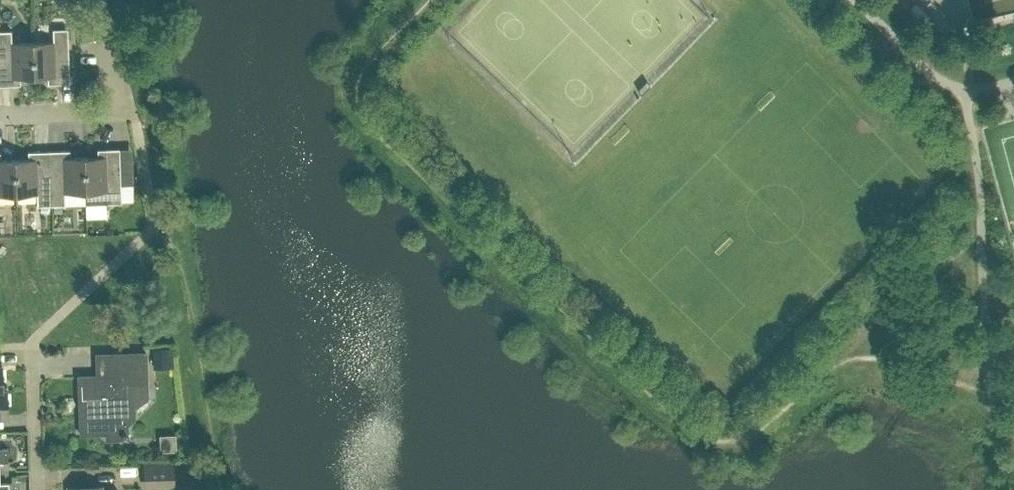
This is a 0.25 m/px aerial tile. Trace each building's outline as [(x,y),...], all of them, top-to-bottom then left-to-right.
[(48,83),(69,82),(67,28),(53,28),(53,40),(32,41),(34,76),(47,76),(48,83)] [(20,84),(20,77),(34,76),(32,41),(11,42),(11,30),(0,30),(0,85),(20,84)] [(107,203),(121,202),(119,148),(97,149),(98,156),(84,156),(85,191),(106,191),(107,203)] [(65,204),(65,192),(85,191),(84,156),(70,157),(70,149),(49,150),(51,205),(65,204)] [(37,193),(37,205),(51,205),(49,150),(28,151),(28,158),(15,158),(16,194),(37,193)] [(16,194),(15,158),(1,159),(1,152),(0,152),(0,194),(16,194)] [(147,394),(147,383),(146,352),(96,353),(96,355),(104,354),(105,374),(78,375),(80,433),(106,433),(106,438),(128,438),(127,420),(129,418),(128,405),(129,405),(128,403),(133,403),(142,394),(147,394)] [(144,487),(175,487),(174,461),(143,462),(144,487)]
